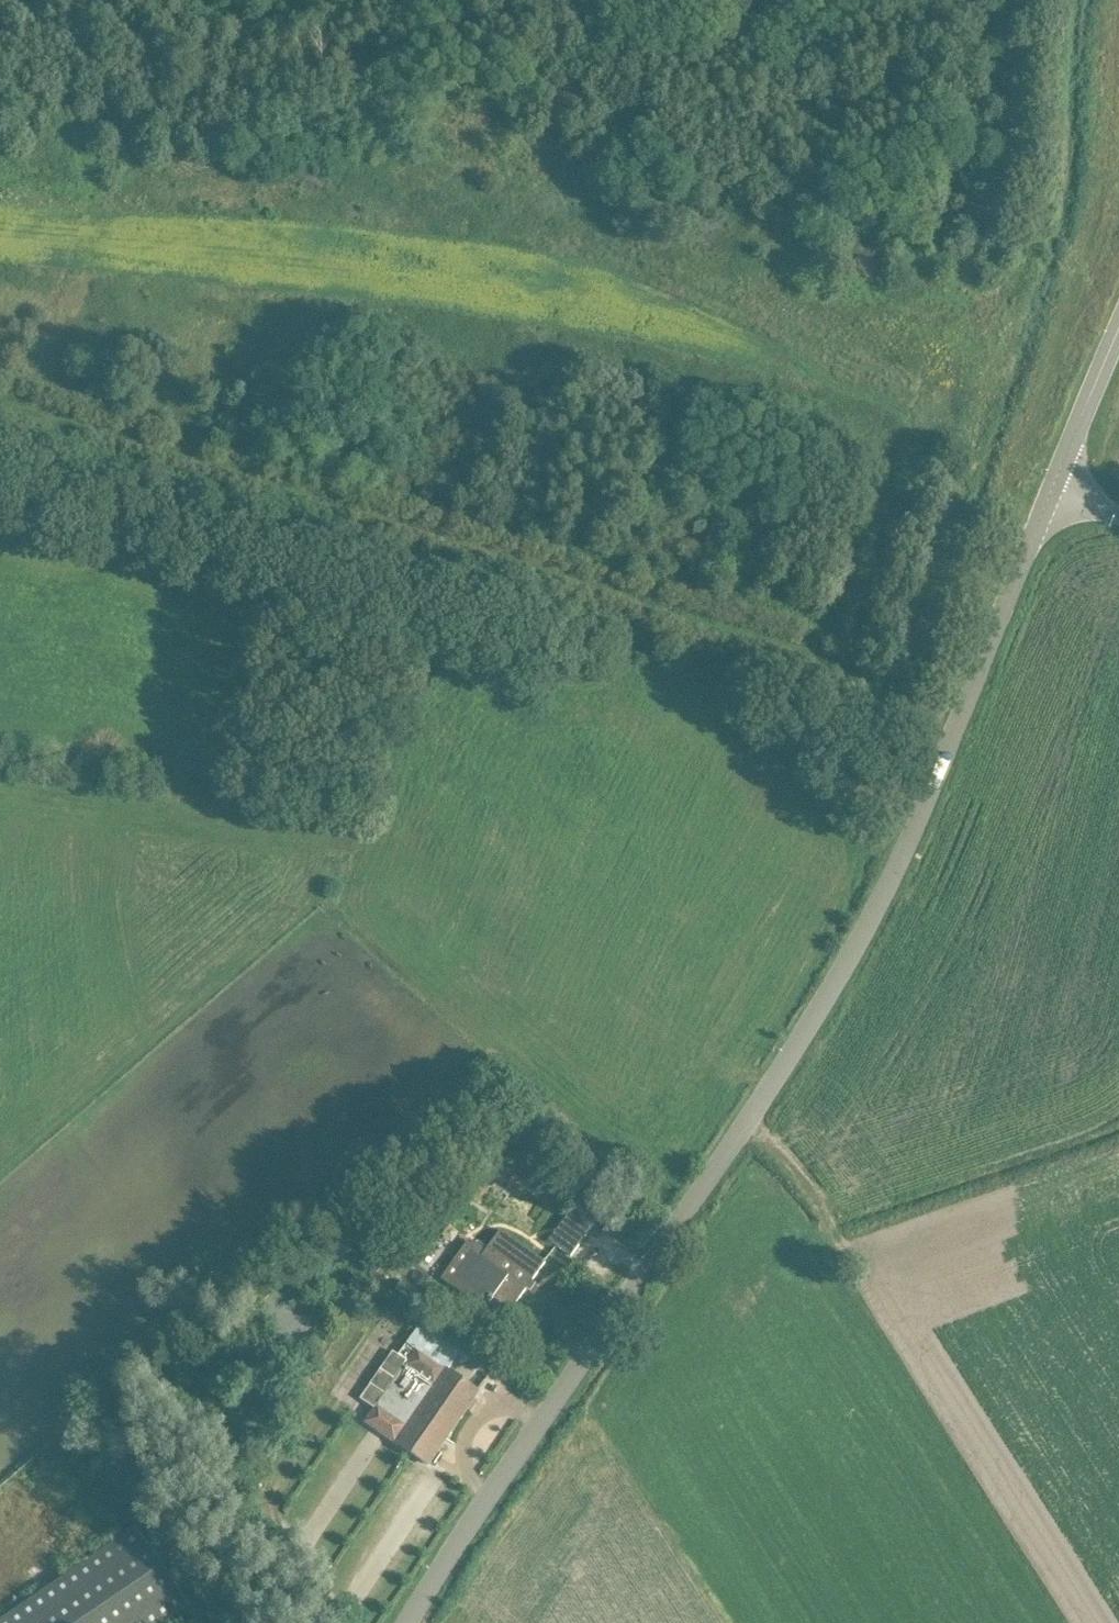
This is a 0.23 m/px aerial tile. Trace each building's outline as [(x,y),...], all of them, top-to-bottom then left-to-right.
[(990,528),(1000,531),(1003,520),(992,518),(990,528)] [(572,1210),(549,1242),(553,1244),(571,1257),(594,1225),(585,1219),(577,1213),(576,1213),(572,1210)] [(440,1279),(502,1323),(545,1263),(527,1250),(500,1231),(486,1250),(469,1238),(440,1279)] [(366,1423),(427,1465),(477,1392),(417,1350),(416,1351),(407,1344),(398,1356),(393,1352),(360,1399),(375,1410),(366,1423)] [(0,1622),(165,1622),(189,1607),(136,1529),(0,1622)]
